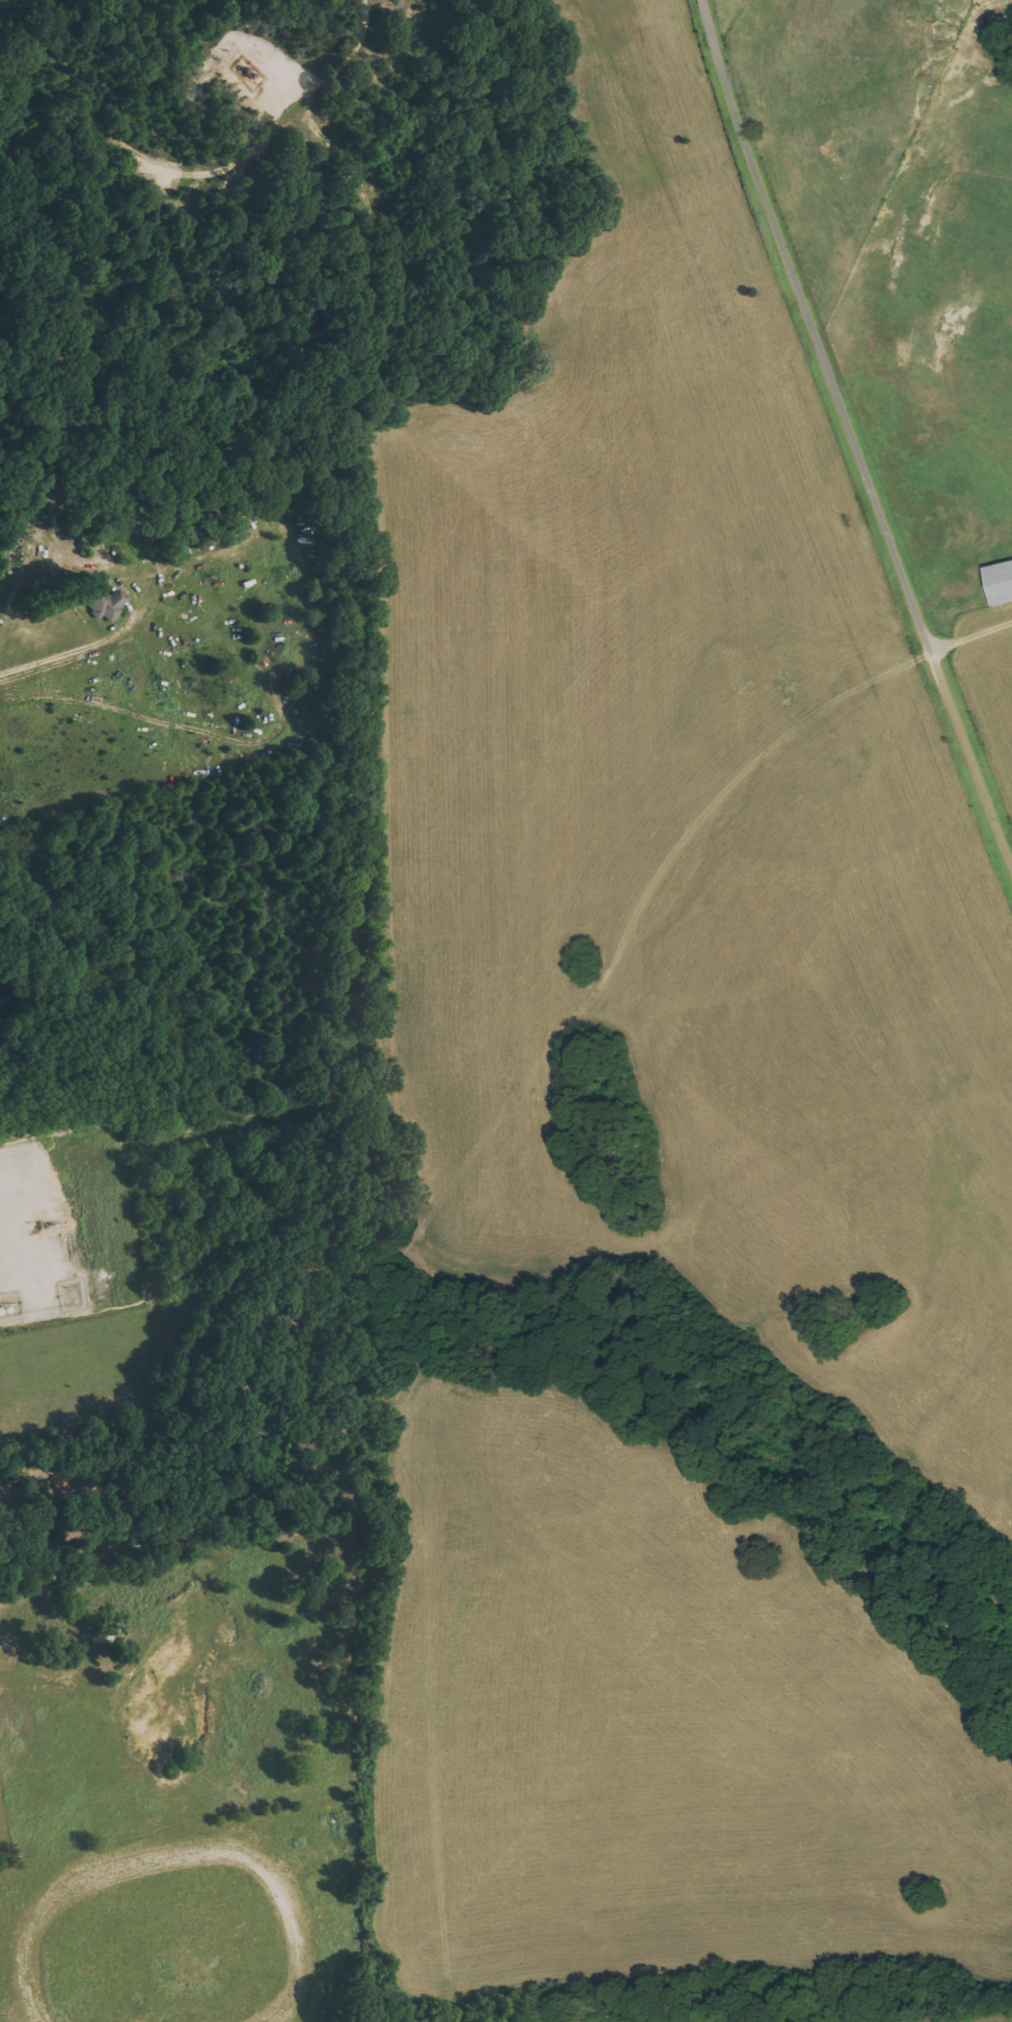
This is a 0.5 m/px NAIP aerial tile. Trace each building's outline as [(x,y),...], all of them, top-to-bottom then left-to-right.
[(995,606),(1011,602),(1011,561),(987,567),(995,606)] [(80,595),(99,619),(104,615),(110,623),(124,612),(120,608),(130,600),(120,587),(109,596),(97,581),(80,595)]
